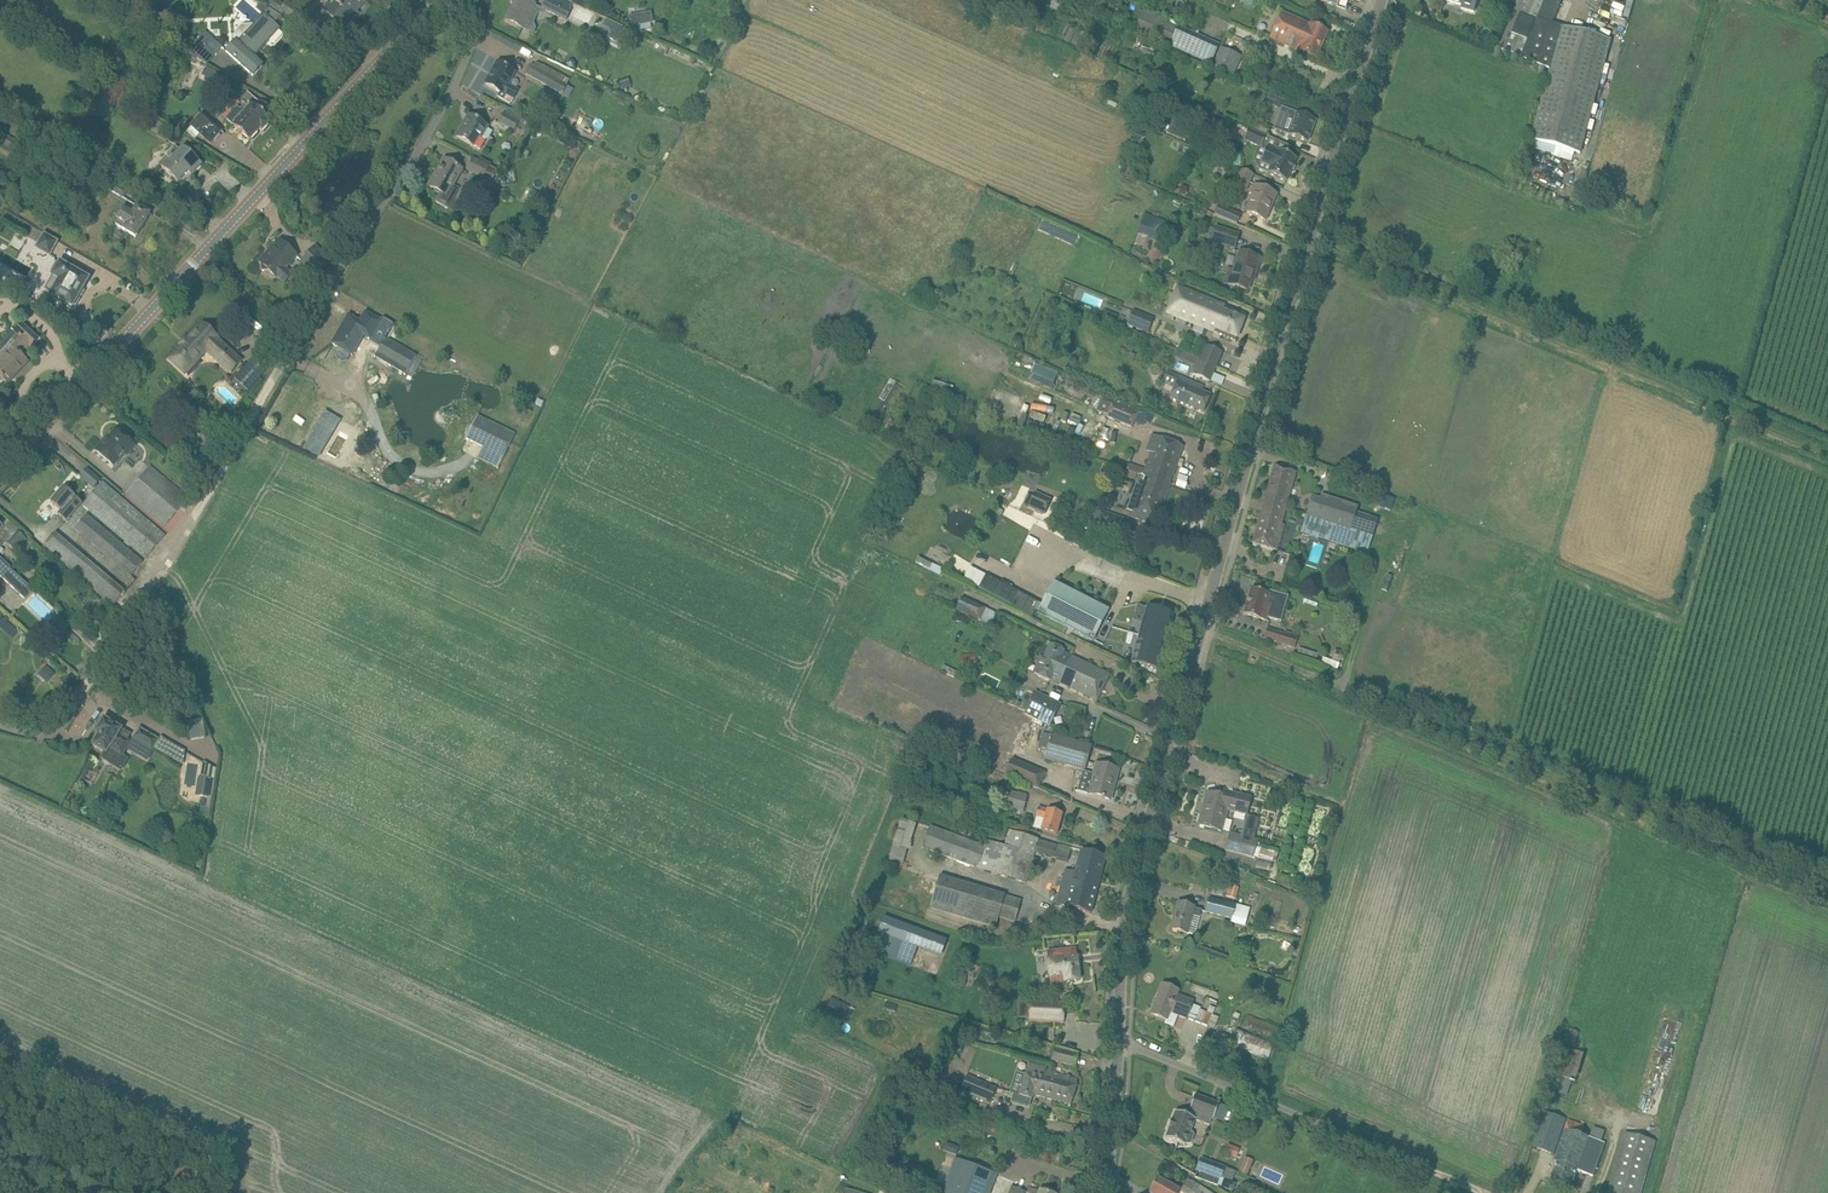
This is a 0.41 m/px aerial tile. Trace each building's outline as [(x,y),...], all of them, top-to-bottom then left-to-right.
[(333,1),(330,4),(327,2),(321,9),(319,7),(307,20),(325,35),(336,23),(343,29),(357,11),(355,9),(363,0),(333,0),(333,1)] [(506,21),(517,26),(523,29),(528,20),(534,23),(538,15),(531,12),(535,4),(529,1),(526,0),(516,0),(506,21)] [(566,21),(571,10),(570,10),(573,4),(566,0),(545,0),(541,8),(566,21)] [(1462,5),(1462,8),(1474,12),(1478,0),(1444,0),(1462,5)] [(1514,3),(1518,5),(1503,41),(1500,48),(1550,69),(1531,140),(1581,154),(1612,40),(1563,27),(1550,23),(1560,0),(1515,0),(1514,3)] [(272,7),(304,26),(307,19),(285,6),(283,8),(274,3),(272,7)] [(236,43),(227,53),(250,73),(258,63),(249,55),(259,44),(262,47),(278,29),(273,25),(281,16),(271,10),(265,17),(263,15),(255,25),(242,25),(238,29),(238,33),(240,34),(238,37),(236,35),(235,36),(236,43)] [(1143,11),(1134,31),(1210,65),(1218,47),(1209,44),(1211,41),(1178,27),(1143,11)] [(1326,32),(1311,25),(1311,26),(1281,12),(1270,38),(1299,51),(1299,52),(1314,59),(1326,32)] [(645,25),(638,26),(639,32),(651,30),(650,24),(652,24),(651,13),(643,15),(645,25)] [(609,38),(616,41),(623,26),(613,21),(609,29),(611,33),(609,38)] [(211,38),(204,45),(205,45),(216,55),(222,48),(211,38)] [(183,42),(179,47),(187,53),(194,56),(205,45),(204,45),(198,40),(191,49),(183,42)] [(1234,75),(1242,57),(1221,47),(1213,65),(1234,75)] [(526,74),(563,95),(564,93),(568,95),(572,88),(568,86),(568,85),(567,85),(572,75),(541,57),(535,67),(532,65),(526,74)] [(509,84),(516,73),(498,63),(486,84),(500,92),(498,97),(514,106),(517,100),(515,99),(519,91),(509,84)] [(202,75),(210,80),(215,72),(206,67),(202,75)] [(233,125),(241,132),(250,140),(260,129),(262,131),(268,125),(266,123),(268,120),(266,118),(272,112),(263,104),(257,98),(256,100),(248,92),(241,100),(249,107),(243,113),(237,107),(236,109),(234,109),(231,111),(232,113),(226,118),(233,125)] [(1284,107),(1286,97),(1268,94),(1266,103),(1284,107)] [(504,113),(498,122),(514,131),(523,117),(509,108),(506,114),(504,113)] [(1288,134),(1308,142),(1316,121),(1282,108),(1274,128),(1288,134)] [(202,113),(191,126),(210,143),(222,131),(202,113)] [(487,139),(484,138),(483,137),(489,127),(469,116),(457,137),(475,147),(475,146),(481,149),(487,139)] [(531,119),(524,116),(518,125),(526,129),(531,119)] [(152,119),(149,123),(161,132),(164,127),(152,119)] [(1271,126),(1256,120),(1252,129),(1266,136),(1271,126)] [(1173,122),(1168,132),(1181,139),(1186,128),(1173,122)] [(1250,129),(1249,133),(1245,142),(1258,148),(1260,149),(1266,136),(1250,129)] [(25,147),(6,134),(0,131),(0,143),(15,151),(19,155),(25,147)] [(201,165),(191,155),(184,148),(181,151),(175,146),(168,153),(170,155),(160,166),(169,174),(178,183),(188,172),(191,176),(201,165)] [(1258,148),(1253,160),(1258,169),(1268,173),(1286,182),(1296,159),(1278,151),(1277,152),(1267,148),(1265,151),(1260,149),(1258,148)] [(468,170),(484,178),(492,182),(498,171),(473,159),(468,170)] [(435,175),(429,186),(440,192),(441,193),(436,202),(448,208),(454,197),(451,195),(454,190),(451,188),(453,185),(461,170),(454,166),(444,160),(443,161),(445,161),(437,176),(435,175)] [(1582,192),(1589,171),(1582,169),(1576,190),(1582,192)] [(1246,191),(1253,175),(1242,170),(1235,186),(1246,191)] [(106,187),(123,198),(128,191),(105,177),(102,182),(107,186),(106,187)] [(1277,194),(1266,190),(1254,185),(1251,193),(1255,194),(1247,213),(1266,221),(1277,194)] [(1188,193),(1187,188),(1182,186),(1178,189),(1179,194),(1184,196),(1188,193)] [(533,195),(529,202),(538,206),(540,201),(543,196),(535,192),(533,195)] [(151,214),(140,207),(137,205),(132,213),(123,208),(116,218),(119,220),(116,225),(122,229),(136,237),(151,214)] [(1241,215),(1219,206),(1215,214),(1236,224),(1241,215)] [(1160,241),(1168,223),(1145,214),(1138,232),(1160,241)] [(1239,235),(1215,227),(1211,241),(1235,249),(1239,235)] [(50,256),(58,241),(43,233),(35,248),(50,256)] [(260,262),(261,263),(277,278),(277,277),(284,283),(292,275),(285,269),(297,256),(280,240),(260,262)] [(316,246),(302,262),(315,274),(329,257),(316,246)] [(1154,265),(1163,253),(1157,248),(1155,247),(1154,248),(1146,258),(1154,265)] [(1260,259),(1246,254),(1239,252),(1233,271),(1228,270),(1224,283),(1247,290),(1254,268),(1257,269),(1260,259)] [(73,307),(74,305),(76,306),(80,299),(78,298),(89,279),(59,263),(58,265),(56,263),(51,272),(53,274),(52,276),(60,280),(51,295),(53,296),(52,298),(61,303),(63,301),(73,307)] [(4,285),(21,295),(26,286),(10,276),(7,280),(4,285)] [(1187,291),(1176,316),(1235,341),(1246,315),(1187,291)] [(1133,311),(1127,324),(1148,333),(1153,319),(1133,311)] [(332,343),(339,347),(336,352),(337,357),(342,360),(348,359),(351,354),(352,355),(357,346),(354,345),(360,334),(371,340),(372,340),(381,346),(375,357),(406,373),(416,356),(401,347),(400,348),(385,339),(393,325),(383,318),(380,322),(367,314),(361,323),(352,317),(345,329),(342,327),(332,343)] [(231,373),(241,361),(217,339),(218,338),(202,324),(182,346),(183,347),(171,361),(181,370),(193,356),(198,360),(207,350),(231,373)] [(0,360),(0,375),(2,377),(1,377),(3,380),(4,379),(8,383),(27,362),(20,355),(29,345),(30,347),(37,339),(23,326),(16,333),(21,338),(0,360)] [(1199,359),(1216,367),(1222,352),(1205,345),(1199,359)] [(1210,382),(1216,368),(1216,367),(1199,359),(1179,350),(1176,358),(1196,366),(1192,374),(1210,382)] [(1033,369),(1029,379),(1052,388),(1058,373),(1047,369),(1035,364),(1033,369)] [(1204,387),(1192,382),(1179,376),(1166,371),(1162,381),(1174,386),(1169,398),(1203,413),(1211,395),(1202,391),(1204,387)] [(1101,400),(1097,411),(1102,413),(1107,402),(1103,401),(1101,400)] [(1113,402),(1107,417),(1132,427),(1138,412),(1113,402)] [(306,447),(316,453),(335,420),(326,414),(306,447)] [(515,435),(477,416),(465,439),(483,448),(478,458),(498,468),(515,435)] [(95,451),(113,466),(132,444),(116,430),(104,444),(102,443),(95,451)] [(345,448),(342,434),(331,436),(333,451),(345,448)] [(1120,434),(1118,440),(1138,444),(1140,438),(1120,434)] [(1143,476),(1170,485),(1168,484),(1171,476),(1173,476),(1183,446),(1152,436),(1146,451),(1151,453),(1143,476)] [(362,442),(354,438),(350,443),(359,448),(362,442)] [(351,465),(348,471),(358,475),(361,470),(351,465)] [(1295,472),(1286,470),(1275,466),(1265,502),(1285,508),(1295,472)] [(127,494),(165,526),(188,499),(150,467),(127,494)] [(81,476),(94,487),(100,480),(87,469),(81,476)] [(1127,471),(1125,476),(1136,480),(1137,474),(1127,471)] [(1159,518),(1170,485),(1143,476),(1129,516),(1140,520),(1151,524),(1154,516),(1159,518)] [(146,558),(165,535),(102,482),(82,505),(146,558)] [(59,515),(66,521),(81,504),(74,498),(75,497),(64,487),(52,502),(62,511),(59,515)] [(1029,494),(1024,504),(1045,514),(1050,503),(1029,494)] [(1382,494),(1379,504),(1391,508),(1394,499),(1382,494)] [(1320,500),(1312,497),(1306,516),(1373,536),(1379,519),(1356,512),(1357,508),(1321,496),(1320,500)] [(1276,540),(1285,508),(1265,502),(1253,543),(1276,550),(1279,540),(1276,540)] [(1120,535),(1125,519),(1099,510),(1099,511),(1096,510),(1092,524),(1094,525),(1094,526),(1120,535)] [(131,576),(143,562),(87,515),(75,529),(131,576)] [(1001,516),(995,529),(1004,533),(1012,536),(1015,529),(1025,534),(1027,530),(1001,516)] [(1373,536),(1306,516),(1301,532),(1367,554),(1373,536)] [(2,526),(0,524),(0,538),(5,543),(6,542),(15,551),(26,539),(17,531),(12,536),(4,529),(2,526)] [(44,547),(113,606),(125,592),(55,533),(44,547)] [(1072,545),(1076,538),(1068,534),(1064,541),(1072,545)] [(33,590),(33,589),(17,576),(9,568),(10,567),(0,556),(0,575),(10,584),(9,585),(25,599),(33,590)] [(931,564),(918,558),(915,564),(929,569),(931,564)] [(985,575),(979,588),(1033,616),(1040,603),(985,575)] [(1109,609),(1054,581),(1038,611),(1093,639),(1109,609)] [(1252,589),(1244,614),(1267,621),(1268,617),(1276,620),(1279,610),(1284,611),(1288,596),(1268,590),(1267,594),(1252,589)] [(962,597),(956,610),(974,618),(980,605),(962,597)] [(1147,607),(1138,638),(1164,645),(1173,614),(1147,607)] [(71,625),(61,615),(51,625),(62,635),(71,625)] [(98,629),(91,641),(99,649),(108,636),(98,629)] [(1298,638),(1267,629),(1264,638),(1295,648),(1298,638)] [(1131,663),(1145,667),(1157,670),(1164,645),(1138,638),(1131,663)] [(1049,678),(1058,682),(1070,656),(1052,648),(1053,646),(1050,644),(1036,676),(1048,681),(1049,678)] [(961,667),(975,667),(975,655),(961,655),(961,667)] [(1109,675),(1098,669),(1070,656),(1058,682),(1097,700),(1109,675)] [(1321,665),(1337,669),(1339,663),(1323,658),(1321,665)] [(959,673),(948,668),(944,665),(941,671),(945,673),(956,679),(959,673)] [(1050,725),(1060,705),(1035,693),(1025,713),(1050,725)] [(99,735),(93,746),(105,754),(103,758),(111,763),(118,752),(123,756),(132,741),(128,739),(130,735),(104,719),(96,733),(99,735)] [(1011,720),(1008,727),(1014,729),(1017,723),(1011,720)] [(164,754),(170,742),(171,742),(160,736),(159,738),(139,726),(131,739),(153,752),(155,748),(164,754)] [(1046,746),(1050,735),(1043,733),(1039,744),(1046,746)] [(1084,769),(1091,746),(1052,735),(1045,759),(1084,769)] [(1011,759),(1005,775),(1027,784),(1034,768),(1011,759)] [(1117,769),(1105,766),(1096,764),(1093,774),(1096,775),(1091,795),(1110,800),(1114,788),(1111,787),(1113,779),(1114,780),(1117,769)] [(185,786),(196,784),(195,776),(184,777),(185,786)] [(209,797),(211,778),(198,777),(195,795),(209,797)] [(1023,811),(1027,796),(1004,790),(1000,805),(1023,811)] [(1250,798),(1243,796),(1231,793),(1229,799),(1208,793),(1205,804),(1207,804),(1205,813),(1202,812),(1198,825),(1218,830),(1224,809),(1246,814),(1250,798)] [(1062,814),(1051,811),(1047,810),(1038,807),(1036,816),(1045,818),(1041,830),(1056,835),(1062,814)] [(1259,840),(1254,839),(1259,817),(1246,814),(1240,836),(1230,833),(1226,849),(1258,859),(1256,867),(1270,871),(1275,852),(1256,847),(1259,840)] [(900,870),(915,824),(900,819),(885,865),(900,870)] [(956,825),(946,821),(944,826),(954,829),(956,825)] [(968,821),(966,826),(975,829),(978,825),(968,821)] [(1067,862),(1071,849),(1057,845),(1009,831),(1005,846),(986,841),(985,846),(930,826),(922,847),(977,867),(976,868),(1025,883),(1034,852),(1067,862)] [(1065,907),(1079,911),(1090,914),(1105,857),(1081,851),(1075,873),(1065,870),(1056,904),(1066,907),(1065,907)] [(1021,900),(939,875),(929,907),(995,927),(998,916),(1015,922),(1021,900)] [(1239,888),(1230,885),(1226,896),(1236,899),(1239,888)] [(1236,905),(1237,904),(1210,897),(1206,912),(1230,918),(1229,922),(1245,926),(1249,908),(1236,905)] [(1193,907),(1190,906),(1178,903),(1171,929),(1183,932),(1186,933),(1191,915),(1199,918),(1201,910),(1193,908),(1193,907)] [(940,956),(946,940),(884,917),(872,952),(910,966),(917,948),(940,956)] [(1065,982),(1080,980),(1076,948),(1047,951),(1050,982),(1065,981),(1065,982)] [(927,961),(926,966),(940,969),(941,964),(927,961)] [(957,972),(954,985),(963,987),(966,974),(957,972)] [(1201,1008),(1192,1004),(1193,1001),(1176,994),(1177,991),(1162,985),(1151,1014),(1166,1020),(1169,1012),(1186,1018),(1187,1018),(1208,1026),(1208,1025),(1214,1028),(1218,1017),(1212,1015),(1212,1014),(1200,1010),(1201,1008)] [(830,997),(824,1011),(842,1020),(844,1016),(836,1012),(836,1011),(841,1002),(830,997)] [(1029,1021),(1063,1022),(1064,1003),(1030,1001),(1029,1021)] [(1282,1028),(1250,1016),(1245,1029),(1256,1034),(1257,1033),(1265,1036),(1264,1037),(1277,1042),(1282,1028)] [(974,1025),(972,1035),(983,1038),(985,1028),(974,1025)] [(1231,1045),(1268,1059),(1274,1042),(1238,1028),(1231,1045)] [(1566,1045),(1575,1047),(1579,1033),(1570,1030),(1567,1029),(1563,1044),(1566,1045)] [(1216,1049),(1223,1052),(1228,1037),(1221,1035),(1216,1049)] [(948,1038),(946,1047),(962,1051),(964,1042),(948,1038)] [(1055,1048),(1052,1060),(1075,1066),(1078,1054),(1055,1048)] [(1013,1094),(1011,1102),(1016,1104),(1029,1107),(1031,1099),(1032,1094),(1052,1100),(1059,1075),(1045,1071),(1046,1068),(1028,1063),(1019,1095),(1013,1094)] [(990,1103),(996,1088),(967,1075),(960,1091),(990,1103)] [(1059,1075),(1052,1100),(1070,1105),(1077,1080),(1059,1075)] [(1568,1096),(1572,1081),(1560,1077),(1555,1092),(1568,1096)] [(1166,1138),(1177,1142),(1186,1145),(1186,1144),(1188,1145),(1192,1143),(1194,1136),(1193,1132),(1191,1132),(1195,1120),(1194,1120),(1196,1113),(1213,1119),(1219,1104),(1195,1095),(1190,1110),(1192,1110),(1189,1117),(1175,1112),(1172,1122),(1170,1122),(1168,1127),(1170,1127),(1166,1138)] [(1554,1154),(1564,1125),(1566,1119),(1545,1111),(1543,1118),(1533,1146),(1554,1154)] [(1558,1162),(1551,1180),(1572,1187),(1578,1171),(1593,1176),(1605,1143),(1602,1142),(1590,1138),(1581,1134),(1585,1121),(1571,1115),(1569,1120),(1568,1120),(1565,1129),(1558,1149),(1554,1160),(1558,1162)] [(1656,1141),(1625,1132),(1608,1192),(1641,1192),(1656,1141)] [(1228,1144),(1225,1154),(1236,1158),(1240,1149),(1228,1144)] [(1244,1156),(1240,1172),(1248,1174),(1253,1159),(1244,1156)] [(996,1174),(955,1159),(942,1192),(989,1192),(996,1174)] [(1202,1179),(1218,1185),(1225,1167),(1202,1159),(1198,1170),(1204,1173),(1202,1179)] [(1150,1192),(1179,1192),(1180,1190),(1157,1177),(1149,1192),(1150,1192)] [(1180,1192),(1182,1192),(1211,1192),(1188,1179),(1180,1192)]
